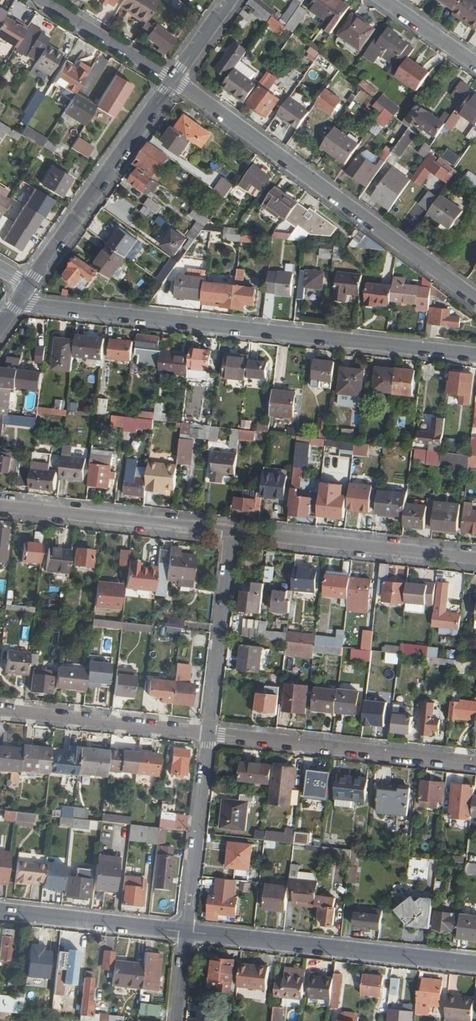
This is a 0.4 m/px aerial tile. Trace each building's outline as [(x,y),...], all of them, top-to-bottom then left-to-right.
[(119,7),(145,23),(158,2),(155,0),(123,0),(119,7)] [(183,14),(188,7),(178,0),(164,0),(183,14)] [(266,25),(267,24),(273,16),(253,0),(250,0),(247,4),(255,11),(253,14),(266,25)] [(281,23),(285,26),(297,10),(303,2),(301,0),(295,0),(279,21),(281,23)] [(328,22),(343,2),(341,0),(317,0),(310,9),(328,22)] [(456,10),(463,0),(441,0),(456,10)] [(475,31),(475,4),(471,0),(463,0),(456,10),(453,15),(475,31)] [(344,1),(343,2),(328,22),(324,28),(332,34),(352,7),(344,1)] [(297,10),(285,26),(287,27),(292,32),(304,15),(297,10)] [(475,33),(475,31),(453,15),(451,16),(475,33)] [(279,21),(273,16),(267,24),(274,30),(281,23),(279,21)] [(354,16),(340,34),(361,48),(374,30),(354,16)] [(27,27),(20,23),(19,26),(13,23),(4,17),(0,24),(0,38),(15,47),(27,27)] [(285,26),(281,23),(274,30),(280,35),(287,27),(285,26)] [(147,34),(145,38),(165,50),(172,38),(153,26),(152,26),(149,24),(148,27),(144,25),(141,30),(147,34)] [(23,39),(16,50),(26,56),(27,55),(35,60),(48,39),(41,35),(39,34),(41,31),(30,25),(22,38),(23,39)] [(378,37),(364,56),(377,66),(383,58),(394,65),(389,72),(396,76),(415,49),(410,45),(399,37),(400,35),(390,28),(382,40),(378,37)] [(338,38),(358,53),(361,48),(340,34),(338,38)] [(314,61),(323,48),(314,42),(305,55),(314,61)] [(234,43),(228,52),(230,54),(236,44),(234,43)] [(228,52),(218,66),(222,69),(218,73),(228,80),(235,69),(241,62),(247,52),(236,44),(230,54),(228,52)] [(45,45),(33,65),(50,75),(62,55),(45,45)] [(408,65),(410,67),(408,69),(419,77),(424,69),(420,65),(425,56),(420,53),(418,56),(415,54),(408,65)] [(442,56),(436,64),(442,68),(447,60),(442,56)] [(53,81),(74,94),(87,74),(76,68),(76,69),(74,67),(64,62),(53,81)] [(80,62),(76,68),(87,74),(90,68),(80,62)] [(241,62),(235,69),(252,80),(257,73),(241,62)] [(228,80),(222,87),(233,95),(234,94),(241,98),(246,101),(258,85),(253,81),(235,69),(228,80)] [(355,69),(349,78),(353,82),(360,73),(355,69)] [(339,70),(326,89),(331,93),(341,79),(356,91),(350,99),(354,101),(362,90),(353,82),(349,78),(339,70)] [(268,75),(248,103),(267,117),(280,99),(268,90),(276,80),(268,75)] [(132,87),(115,77),(96,108),(113,119),(132,87)] [(359,85),(373,96),(378,90),(364,79),(359,85)] [(463,84),(455,96),(463,101),(471,90),(463,84)] [(378,90),(373,96),(372,98),(378,102),(382,96),(385,92),(379,88),(378,90)] [(326,89),(316,103),(331,114),(334,111),(338,105),(342,100),(331,93),(326,89)] [(36,90),(22,112),(31,118),(44,96),(36,90)] [(460,112),(475,124),(475,94),(474,93),(460,112)] [(74,95),(63,113),(85,126),(96,108),(74,95)] [(378,102),(385,109),(393,114),(394,115),(398,109),(382,96),(378,102)] [(289,97),(277,114),(298,129),(304,120),(310,112),(289,97)] [(416,103),(402,122),(409,128),(416,134),(431,146),(447,124),(416,103)] [(385,109),(376,122),(383,127),(393,114),(385,109)] [(452,117),(448,122),(453,126),(460,117),(454,113),(452,117)] [(446,114),(443,119),(448,122),(452,117),(446,114)] [(176,129),(192,141),(202,148),(211,135),(185,116),(176,129)] [(304,120),(298,129),(296,132),(302,136),(311,124),(304,120)] [(6,132),(10,127),(0,121),(0,128),(6,132)] [(475,136),(475,127),(475,126),(468,136),(474,140),(475,136)] [(6,132),(18,139),(22,134),(21,134),(10,127),(6,132)] [(163,141),(174,149),(172,152),(181,158),(192,141),(176,129),(173,127),(163,141)] [(335,128),(321,147),(334,157),(336,154),(347,163),(359,146),(335,128)] [(409,128),(394,150),(401,154),(416,134),(409,128)] [(17,141),(32,150),(37,143),(22,134),(18,139),(17,141)] [(72,147),(88,157),(92,151),(76,140),(72,147)] [(138,159),(158,174),(170,158),(149,143),(138,159)] [(388,159),(392,149),(385,145),(380,155),(388,159)] [(443,156),(456,165),(462,157),(449,147),(443,156)] [(423,163),(414,175),(412,178),(421,184),(431,169),(448,180),(453,173),(437,162),(434,160),(437,156),(431,151),(423,163)] [(455,168),(442,156),(437,162),(453,173),(452,174),(455,176),(458,171),(455,168)] [(358,157),(347,172),(368,187),(378,172),(358,157)] [(139,169),(153,179),(158,182),(162,176),(158,174),(138,159),(133,165),(139,169)] [(53,167),(42,185),(61,197),(72,179),(53,167)] [(245,178),(261,190),(270,179),(254,167),(245,178)] [(387,176),(373,196),(390,209),(405,189),(411,180),(393,168),(387,176)] [(130,182),(146,193),(149,195),(151,191),(149,189),(147,188),(153,179),(139,169),(130,182)] [(475,188),(475,177),(472,175),(468,180),(475,188)] [(223,177),(214,190),(225,198),(234,185),(223,177)] [(0,220),(0,227),(5,230),(8,227),(14,230),(25,211),(16,206),(12,211),(10,209),(16,202),(19,204),(22,198),(28,202),(36,189),(22,180),(10,201),(6,207),(7,208),(0,220)] [(275,189),(262,207),(278,218),(280,216),(285,220),(298,204),(285,195),(285,196),(275,189)] [(430,191),(421,204),(428,209),(437,196),(430,191)] [(1,216),(6,207),(10,201),(0,195),(0,216),(1,216)] [(441,196),(429,213),(451,229),(453,226),(456,228),(461,220),(459,218),(463,212),(441,196)] [(161,208),(149,199),(145,205),(157,214),(161,208)] [(308,212),(298,204),(285,220),(296,228),(298,226),(311,235),(331,238),(337,229),(310,209),(308,212)] [(191,215),(198,220),(187,237),(194,241),(201,230),(205,225),(209,219),(195,209),(191,215)] [(167,229),(171,221),(160,216),(156,224),(167,229)] [(110,223),(99,238),(107,244),(109,245),(113,238),(119,242),(125,234),(110,223)] [(205,225),(201,230),(210,231),(235,234),(239,229),(205,225)] [(174,230),(164,246),(177,255),(187,239),(174,230)] [(359,231),(348,247),(356,248),(365,235),(359,231)] [(107,244),(91,265),(94,267),(109,246),(109,245),(107,244)] [(109,246),(94,267),(99,271),(110,279),(125,257),(109,246)] [(321,247),(320,259),(331,260),(332,248),(321,247)] [(164,283),(179,262),(171,257),(157,278),(164,283)] [(66,276),(76,283),(78,282),(87,288),(96,276),(96,275),(97,275),(108,283),(110,279),(99,271),(97,273),(78,259),(66,276)] [(236,288),(234,308),(246,309),(246,304),(254,305),(255,291),(242,289),(243,284),(244,284),(245,273),(237,272),(237,275),(236,288)] [(277,272),(275,293),(290,295),(293,274),(277,272)] [(306,272),(304,287),(298,286),(297,299),(304,299),(306,288),(322,289),(324,273),(306,272)] [(338,274),(335,299),(345,300),(346,292),(360,294),(362,276),(338,274)] [(178,275),(175,297),(203,300),(204,287),(205,278),(178,275)] [(395,278),(393,301),(417,304),(417,309),(428,311),(429,305),(430,296),(431,285),(431,283),(424,282),(423,289),(419,288),(405,287),(406,280),(395,278)] [(366,285),(364,304),(366,304),(365,307),(376,308),(377,305),(390,307),(392,288),(366,285)] [(447,297),(431,285),(430,296),(434,295),(444,301),(447,297)] [(204,287),(203,300),(222,302),(222,307),(234,308),(236,288),(216,287),(216,288),(204,287)] [(266,294),(264,319),(272,320),(274,296),(266,294)] [(429,324),(432,325),(449,327),(460,328),(461,318),(450,317),(450,311),(434,309),(430,309),(429,324)] [(139,336),(138,350),(146,351),(158,352),(159,338),(139,336)] [(158,352),(146,351),(146,354),(157,355),(157,359),(161,359),(162,353),(163,338),(159,338),(158,352)] [(57,339),(55,354),(54,364),(73,366),(75,346),(76,341),(57,339)] [(112,340),(110,360),(132,362),(134,342),(112,340)] [(75,346),(73,366),(102,369),(104,350),(75,346)] [(46,349),(38,348),(36,363),(44,364),(46,349)] [(192,350),(191,358),(190,369),(210,371),(212,352),(192,350)] [(161,359),(159,372),(189,375),(190,369),(191,358),(182,357),(182,355),(162,353),(161,359)] [(226,355),(223,377),(246,379),(247,376),(248,361),(249,357),(239,355),(238,357),(226,355)] [(8,370),(19,371),(21,360),(9,359),(8,370)] [(248,361),(247,376),(267,378),(269,363),(248,361)] [(316,361),(313,388),(322,388),(323,382),(334,382),(336,363),(316,361)] [(17,387),(19,371),(8,370),(0,369),(0,385),(17,387)] [(190,369),(189,375),(189,378),(209,380),(210,371),(190,369)] [(379,369),(377,391),(395,393),(397,370),(379,369)] [(397,370),(395,393),(395,395),(413,396),(416,372),(397,370)] [(19,371),(17,387),(41,390),(43,374),(19,371)] [(341,371),(338,398),(353,399),(353,396),(362,397),(364,371),(355,371),(355,372),(341,371)] [(449,383),(448,394),(462,395),(461,404),(470,405),(471,396),(474,376),(453,374),(452,383),(449,383)] [(4,415),(9,415),(11,389),(0,388),(0,414),(4,415)] [(274,390),(271,415),(293,417),(295,396),(285,395),(285,391),(274,390)] [(56,399),(55,407),(39,407),(39,414),(65,415),(66,400),(56,399)] [(99,399),(97,415),(104,415),(106,400),(99,399)] [(69,401),(67,410),(77,413),(79,403),(69,401)] [(156,404),(154,421),(162,422),(164,405),(156,404)] [(37,424),(38,418),(9,415),(4,415),(3,421),(37,424)] [(125,424),(154,427),(154,421),(126,418),(125,424)] [(241,428),(251,428),(251,419),(241,419),(241,428)] [(322,419),(320,430),(323,430),(328,431),(330,420),(322,419)] [(435,419),(433,434),(420,432),(419,443),(443,445),(445,420),(435,419)] [(269,431),(269,423),(258,423),(257,430),(269,431)] [(183,424),(179,464),(192,465),(195,438),(211,440),(212,428),(183,424)] [(212,428),(211,440),(211,442),(218,444),(220,429),(212,428)] [(238,448),(239,429),(232,429),(230,447),(238,448)] [(257,433),(241,431),(240,440),(256,442),(257,433)] [(356,443),(355,450),(384,452),(384,447),(363,444),(356,443)] [(94,465),(91,486),(110,488),(111,478),(116,479),(117,472),(112,472),(115,450),(93,448),(92,459),(91,464),(94,465)] [(0,455),(0,470),(11,472),(13,458),(11,457),(12,451),(1,449),(0,455)] [(217,452),(214,479),(223,480),(224,475),(236,477),(238,455),(217,452)] [(441,453),(441,461),(444,461),(470,464),(471,456),(441,453)] [(63,456),(61,477),(86,480),(88,459),(63,456)] [(296,456),(292,494),(298,494),(301,467),(306,467),(307,457),(296,456)] [(127,477),(125,495),(146,497),(146,495),(147,491),(148,479),(137,478),(139,461),(129,460),(127,477)] [(148,479),(147,491),(167,493),(168,489),(176,490),(178,466),(150,462),(148,479)] [(21,483),(31,484),(32,470),(33,466),(23,466),(21,483)] [(31,484),(30,486),(57,489),(59,472),(32,470),(31,484)] [(265,474),(262,496),(285,498),(287,476),(265,474)] [(356,484),(355,498),(370,500),(371,485),(356,484)] [(244,489),(243,497),(257,498),(257,495),(258,491),(244,489)] [(379,491),(377,512),(406,515),(407,504),(408,494),(379,491)] [(321,494),(319,515),(345,518),(347,497),(321,494)] [(237,496),(236,507),(261,510),(262,496),(257,495),(257,498),(243,497),(237,496)] [(294,496),(292,514),(311,516),(313,498),(294,496)] [(463,531),(475,533),(475,511),(472,510),(473,503),(467,502),(463,531)] [(406,515),(405,526),(433,529),(433,528),(435,507),(407,504),(406,515)] [(435,507),(433,528),(450,530),(449,534),(456,535),(457,531),(458,531),(460,518),(458,518),(458,512),(446,511),(446,507),(435,506),(435,507)] [(24,544),(22,561),(40,563),(42,546),(24,544)] [(158,564),(158,568),(155,591),(154,596),(164,597),(166,581),(176,582),(192,584),(195,557),(180,555),(181,550),(170,548),(168,565),(158,564)] [(48,551),(46,573),(68,576),(71,551),(61,550),(60,553),(48,551)] [(76,550),(74,566),(91,568),(93,552),(76,550)] [(169,551),(160,550),(158,564),(168,565),(169,551)] [(130,552),(121,551),(119,567),(128,568),(130,552)] [(128,568),(126,588),(155,591),(158,568),(148,567),(147,570),(142,569),(143,567),(143,564),(130,563),(129,568),(128,568)] [(380,564),(377,598),(387,600),(387,602),(401,603),(403,584),(387,582),(389,565),(380,564)] [(266,567),(264,582),(268,583),(272,580),(273,568),(266,567)] [(294,567),(292,589),(314,592),(316,569),(294,567)] [(327,576),(325,595),(348,597),(350,578),(327,576)] [(350,578),(348,597),(348,600),(369,602),(371,581),(350,578)] [(407,583),(405,602),(433,605),(435,584),(427,584),(427,586),(419,585),(407,583)] [(432,612),(431,624),(459,628),(460,617),(461,615),(445,613),(449,584),(437,583),(434,613),(432,612)] [(242,592),(240,611),(239,615),(252,616),(253,612),(258,612),(261,613),(263,594),(264,584),(255,584),(254,593),(242,592)] [(274,590),(273,604),(273,605),(272,611),(289,613),(291,592),(274,590)] [(96,591),(94,607),(103,608),(116,609),(121,610),(122,600),(115,599),(115,593),(96,591)] [(368,610),(366,631),(373,631),(375,611),(368,610)] [(167,617),(167,627),(184,627),(184,618),(167,617)] [(260,622),(244,620),(243,628),(259,630),(260,622)] [(243,628),(242,636),(258,638),(259,632),(259,630),(243,628)] [(314,644),(315,637),(294,634),(295,630),(288,629),(287,635),(286,641),(314,644)] [(259,632),(258,638),(286,641),(287,635),(263,632),(259,632)] [(336,639),(315,637),(314,644),(343,648),(344,638),(336,637),(336,639)] [(286,641),(285,654),(313,657),(313,653),(314,644),(286,641)] [(314,644),(313,653),(342,656),(343,648),(314,644)] [(241,645),(238,671),(260,673),(262,648),(241,645)] [(385,645),(384,652),(399,654),(400,647),(385,645)] [(447,649),(447,658),(456,658),(456,649),(447,649)] [(8,652),(6,673),(28,676),(30,654),(8,652)] [(87,673),(86,682),(109,685),(111,665),(88,663),(87,673)] [(175,683),(172,704),(191,706),(193,685),(183,684),(184,672),(188,673),(189,666),(177,664),(175,683)] [(117,669),(114,691),(114,695),(132,697),(135,671),(117,669)] [(58,670),(56,692),(85,694),(86,682),(87,673),(58,670)] [(33,675),(31,691),(51,693),(53,672),(44,671),(44,676),(33,675)] [(151,681),(149,695),(162,697),(161,703),(172,704),(175,683),(151,681)] [(317,689),(314,712),(335,715),(336,712),(338,691),(317,689)] [(338,691),(336,712),(357,714),(359,692),(338,690),(338,691)] [(285,699),(284,709),(305,711),(307,693),(288,691),(287,699),(285,699)] [(257,694),(255,713),(276,716),(278,696),(257,694)] [(371,700),(368,725),(378,725),(379,715),(389,716),(390,702),(371,700)] [(451,702),(449,718),(459,719),(459,717),(471,718),(470,720),(475,721),(475,702),(469,701),(468,704),(451,702)] [(425,702),(421,735),(432,736),(432,730),(439,730),(441,719),(434,719),(436,703),(425,702)] [(395,715),(393,731),(412,733),(413,718),(406,716),(407,707),(394,705),(393,715),(395,715)] [(386,719),(384,729),(391,730),(392,719),(386,719)] [(10,771),(8,786),(17,787),(18,773),(21,751),(21,750),(0,747),(0,770),(10,771)] [(52,752),(49,773),(77,776),(77,773),(80,752),(52,748),(52,752)] [(108,752),(107,771),(135,774),(137,753),(109,749),(108,752)] [(173,749),(170,774),(185,776),(188,751),(173,749)] [(80,752),(77,773),(106,776),(107,771),(108,752),(88,750),(88,753),(80,752)] [(21,751),(18,773),(49,775),(49,773),(52,752),(41,751),(41,753),(21,751)] [(137,753),(135,774),(156,776),(158,755),(137,753)] [(244,763),(242,781),(268,784),(269,767),(244,763)] [(268,796),(268,803),(286,805),(288,787),(291,787),(293,788),(295,768),(272,765),(268,796)] [(310,768),(305,797),(327,801),(333,773),(310,768)] [(336,781),(334,799),(363,802),(365,779),(347,777),(347,782),(336,781)] [(421,781),(419,798),(437,800),(439,783),(421,781)] [(452,784),(449,817),(470,819),(470,816),(472,797),(473,795),(474,786),(452,784)] [(378,788),(375,814),(406,817),(409,788),(398,787),(397,790),(378,788)] [(230,791),(229,797),(248,799),(253,800),(254,794),(230,791)] [(224,797),(220,826),(245,829),(248,799),(229,797),(224,797)] [(5,810),(4,819),(33,823),(33,813),(14,811),(5,810)] [(160,813),(158,828),(164,829),(174,830),(176,815),(160,813)] [(72,818),(71,827),(87,828),(88,820),(72,818)] [(106,822),(104,837),(127,840),(129,825),(106,822)] [(129,825),(127,840),(146,842),(145,843),(156,844),(158,828),(129,825)] [(156,844),(151,887),(169,890),(173,857),(171,857),(172,849),(162,847),(164,829),(158,828),(156,844)] [(265,831),(264,839),(293,842),(294,830),(285,828),(284,833),(265,831)] [(228,841),(226,866),(248,868),(250,844),(228,841)] [(268,841),(266,856),(280,857),(281,843),(268,841)] [(321,845),(320,854),(325,854),(326,856),(349,858),(350,848),(321,845)] [(46,854),(18,851),(14,882),(26,883),(26,881),(31,881),(43,883),(43,882),(46,854)] [(0,852),(0,879),(7,880),(10,853),(0,852)] [(465,861),(475,862),(475,855),(466,854),(465,861)] [(97,855),(93,889),(116,891),(119,858),(97,855)] [(409,855),(408,870),(413,870),(413,875),(420,875),(419,876),(430,877),(429,883),(428,891),(426,891),(425,897),(432,898),(437,858),(432,858),(409,855)] [(293,897),(293,900),(304,902),(303,904),(315,906),(316,898),(318,880),(315,879),(297,877),(298,870),(298,863),(291,862),(288,886),(287,896),(293,897)] [(313,871),(298,870),(297,877),(315,879),(316,877),(313,871)] [(65,877),(63,894),(88,897),(90,876),(82,875),(82,879),(65,877)] [(123,877),(121,891),(123,891),(122,905),(140,906),(144,879),(123,877)] [(235,880),(217,877),(215,894),(209,894),(206,916),(217,918),(218,912),(235,914),(237,898),(233,897),(235,880)] [(266,884),(263,906),(286,908),(287,896),(288,886),(266,884)] [(429,927),(432,898),(425,897),(411,895),(395,908),(403,919),(405,918),(408,921),(408,925),(429,927)] [(324,906),(322,919),(332,920),(331,925),(339,926),(341,908),(334,907),(335,900),(316,898),(315,906),(324,906)] [(355,912),(354,925),(361,926),(361,929),(369,930),(369,927),(379,928),(382,909),(372,908),(371,914),(355,912)] [(434,911),(432,927),(458,930),(459,914),(434,911)] [(385,913),(383,929),(392,930),(394,913),(385,913)] [(458,930),(457,936),(469,937),(470,935),(475,936),(475,915),(460,913),(459,914),(458,930)] [(29,927),(25,965),(35,966),(39,928),(29,927)] [(1,930),(0,938),(8,938),(9,931),(1,930)] [(421,931),(419,945),(427,946),(428,931),(421,931)] [(0,941),(0,965),(5,965),(8,938),(0,938),(0,941)] [(113,953),(101,951),(100,963),(102,964),(102,969),(111,970),(112,961),(113,953)] [(158,953),(142,951),(138,989),(153,991),(158,953)] [(214,957),(211,980),(221,981),(220,990),(232,992),(233,982),(239,983),(241,963),(242,960),(214,957)] [(53,961),(50,994),(59,995),(63,962),(53,961)] [(111,970),(109,986),(138,989),(141,965),(112,961),(111,970)] [(336,961),(335,973),(343,974),(344,962),(336,961)] [(241,963),(239,983),(239,986),(266,989),(269,966),(241,963)] [(277,977),(275,994),(304,997),(307,970),(294,969),(294,975),(286,974),(286,978),(277,977)] [(334,978),(332,999),(332,1007),(340,1008),(343,974),(335,973),(334,978)] [(365,973),(363,993),(381,995),(384,975),(365,973)] [(312,977),(310,997),(332,999),(334,978),(326,977),(326,979),(312,977)] [(394,977),(392,992),(401,994),(402,978),(394,977)] [(76,1020),(81,1020),(105,1020),(106,1016),(90,1014),(91,1003),(87,1002),(90,979),(81,978),(80,988),(76,1020)] [(420,978),(418,1003),(422,1004),(423,999),(441,1002),(443,981),(420,978)] [(449,992),(446,1018),(473,1020),(475,999),(464,998),(460,998),(460,994),(449,992)] [(19,1014),(20,1002),(21,999),(21,998),(0,996),(0,1012),(19,1014)] [(31,1003),(29,1015),(37,1016),(38,1008),(36,1008),(37,1001),(21,999),(20,1002),(31,1003)] [(20,1002),(19,1014),(23,1015),(29,1015),(31,1003),(20,1002)] [(140,1003),(139,1015),(159,1017),(161,1005),(140,1003)] [(272,1020),(282,1020),(283,1008),(274,1007),(272,1020)] [(390,1020),(414,1020),(415,1013),(391,1010),(390,1020)] [(341,1020),(348,1020),(360,1020),(360,1016),(356,1012),(346,1011),(342,1014),(341,1020)]
